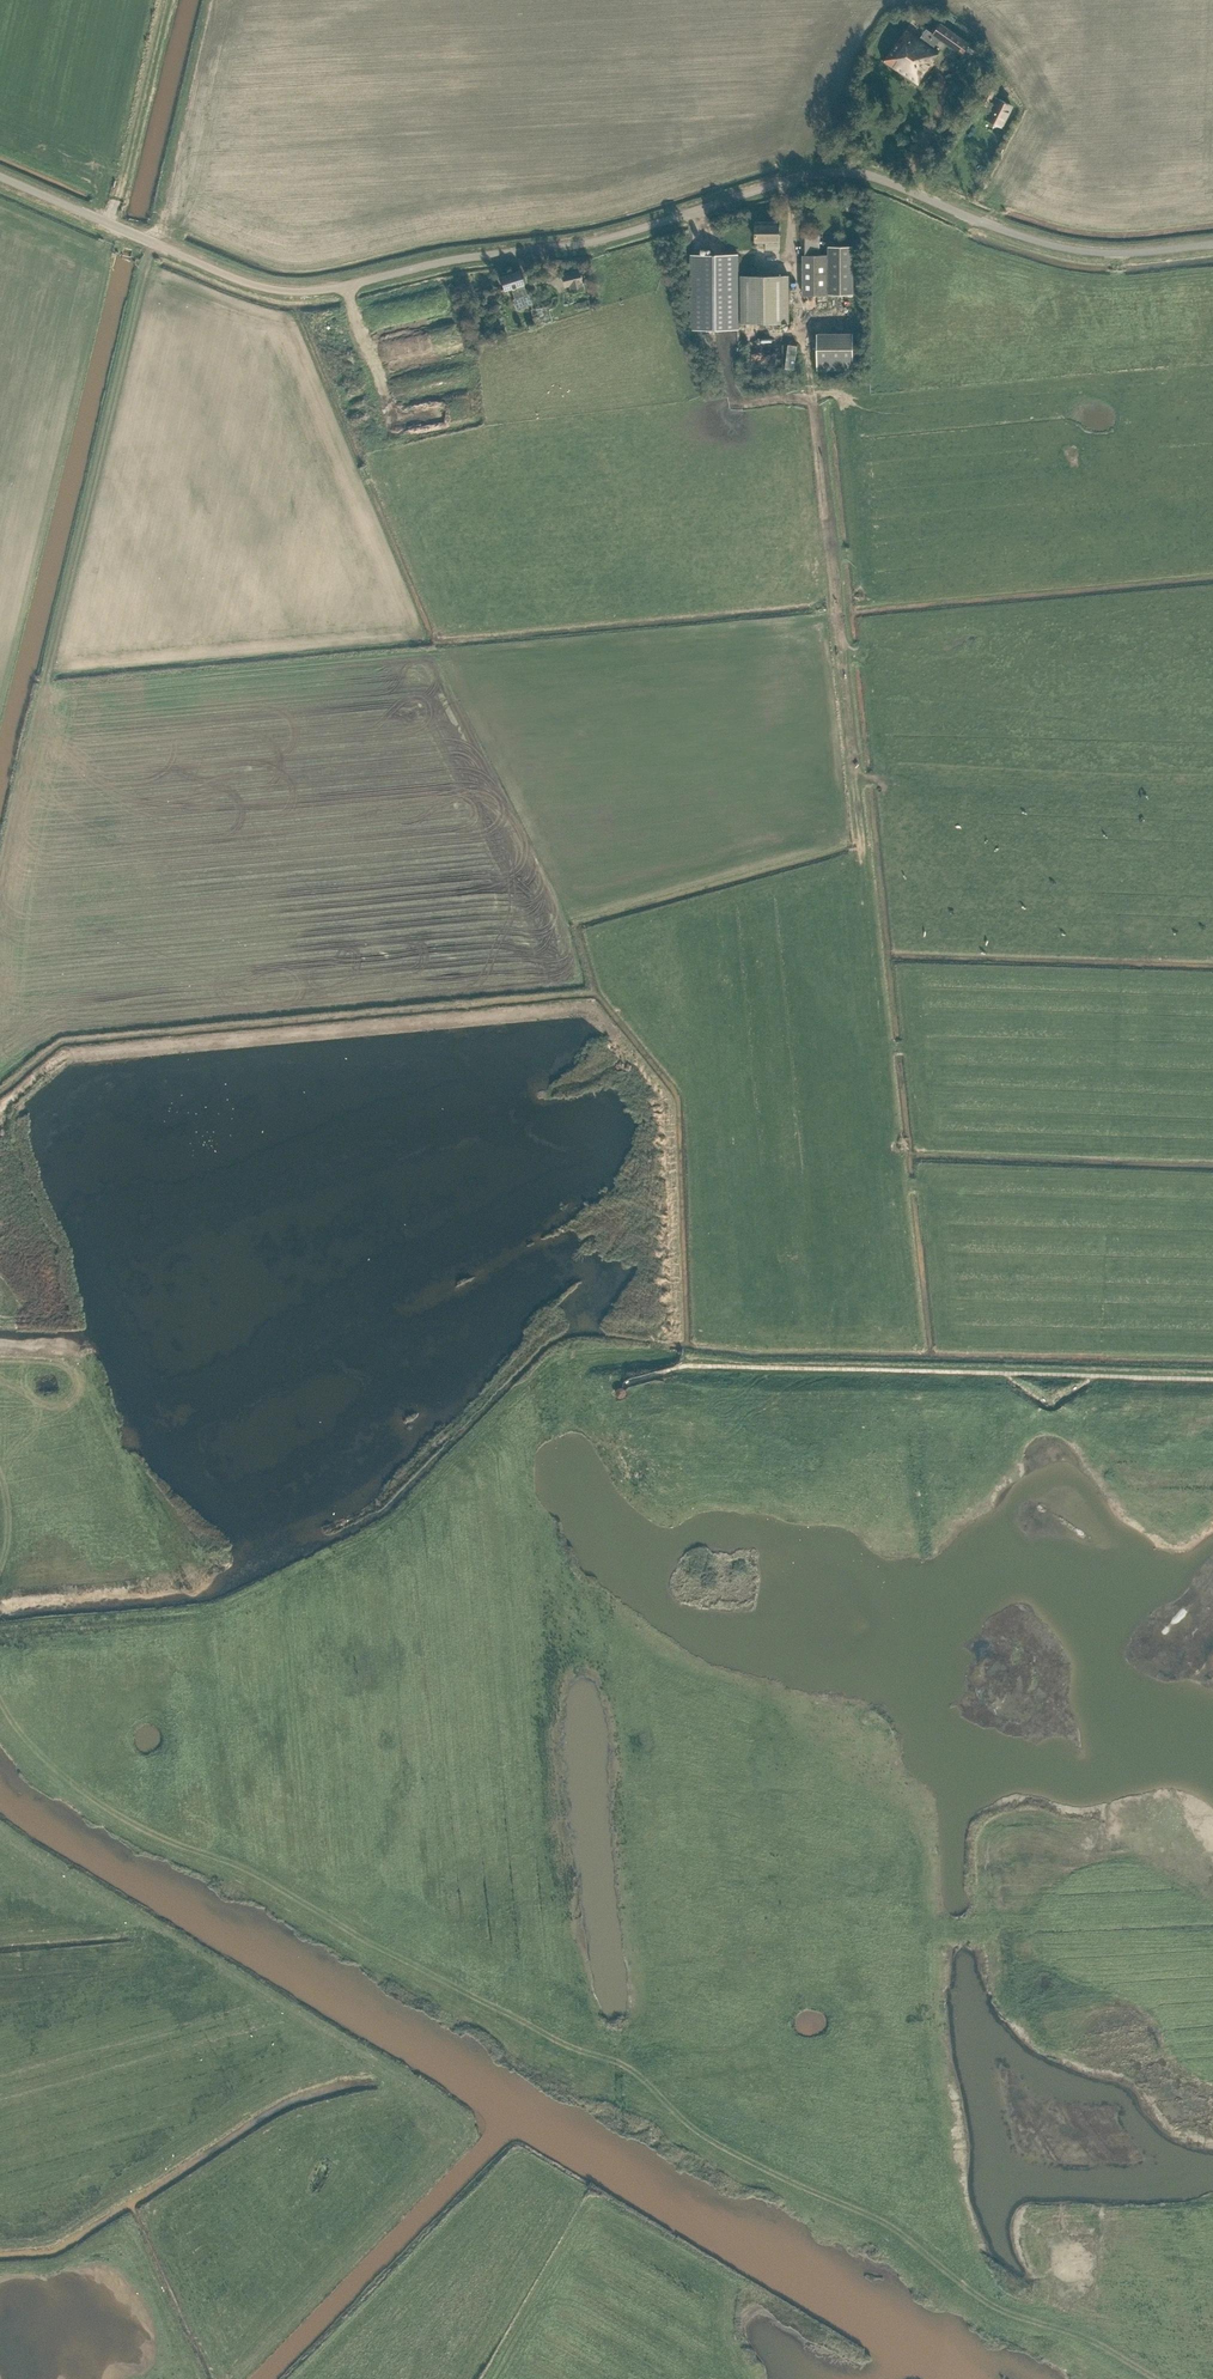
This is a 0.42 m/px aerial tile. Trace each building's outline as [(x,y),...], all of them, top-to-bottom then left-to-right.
[(906,28),(885,59),(919,82),(934,62),(931,60),(938,51),(932,46),(940,36),(963,52),(970,42),(941,21),(934,31),(927,27),(920,38),(906,28)] [(989,88),(982,102),(988,106),(990,103),(995,106),(989,118),(1001,125),(1011,106),(993,96),(996,92),(989,88)] [(930,153),(925,162),(931,165),(935,156),(930,153)] [(756,222),(755,241),(766,241),(766,247),(780,247),(780,222),(756,222)] [(806,254),(803,254),(803,295),(828,295),(828,254),(820,254),(820,234),(805,234),(806,254)] [(853,246),(828,246),(828,294),(853,294),(853,246)] [(691,253),(691,330),(693,330),(739,329),(738,253),(691,253)] [(584,289),(580,269),(561,273),(564,286),(569,285),(571,292),(572,292),(573,296),(584,293),(584,289)] [(519,271),(501,277),(505,290),(512,288),(515,298),(514,299),(517,307),(531,303),(528,294),(527,294),(519,271)] [(739,322),(789,323),(789,276),(740,276),(739,322)] [(818,369),(853,369),(854,333),(818,333),(818,369)] [(789,344),(786,365),(795,366),(797,345),(789,344)] [(618,1396),(619,1396),(621,1396),(622,1396),(623,1396),(624,1395),(625,1394),(626,1392),(626,1391),(626,1390),(625,1388),(623,1387),(622,1386),(620,1386),(618,1387),(617,1388),(616,1389),(616,1391),(616,1393),(617,1394),(618,1396)]
